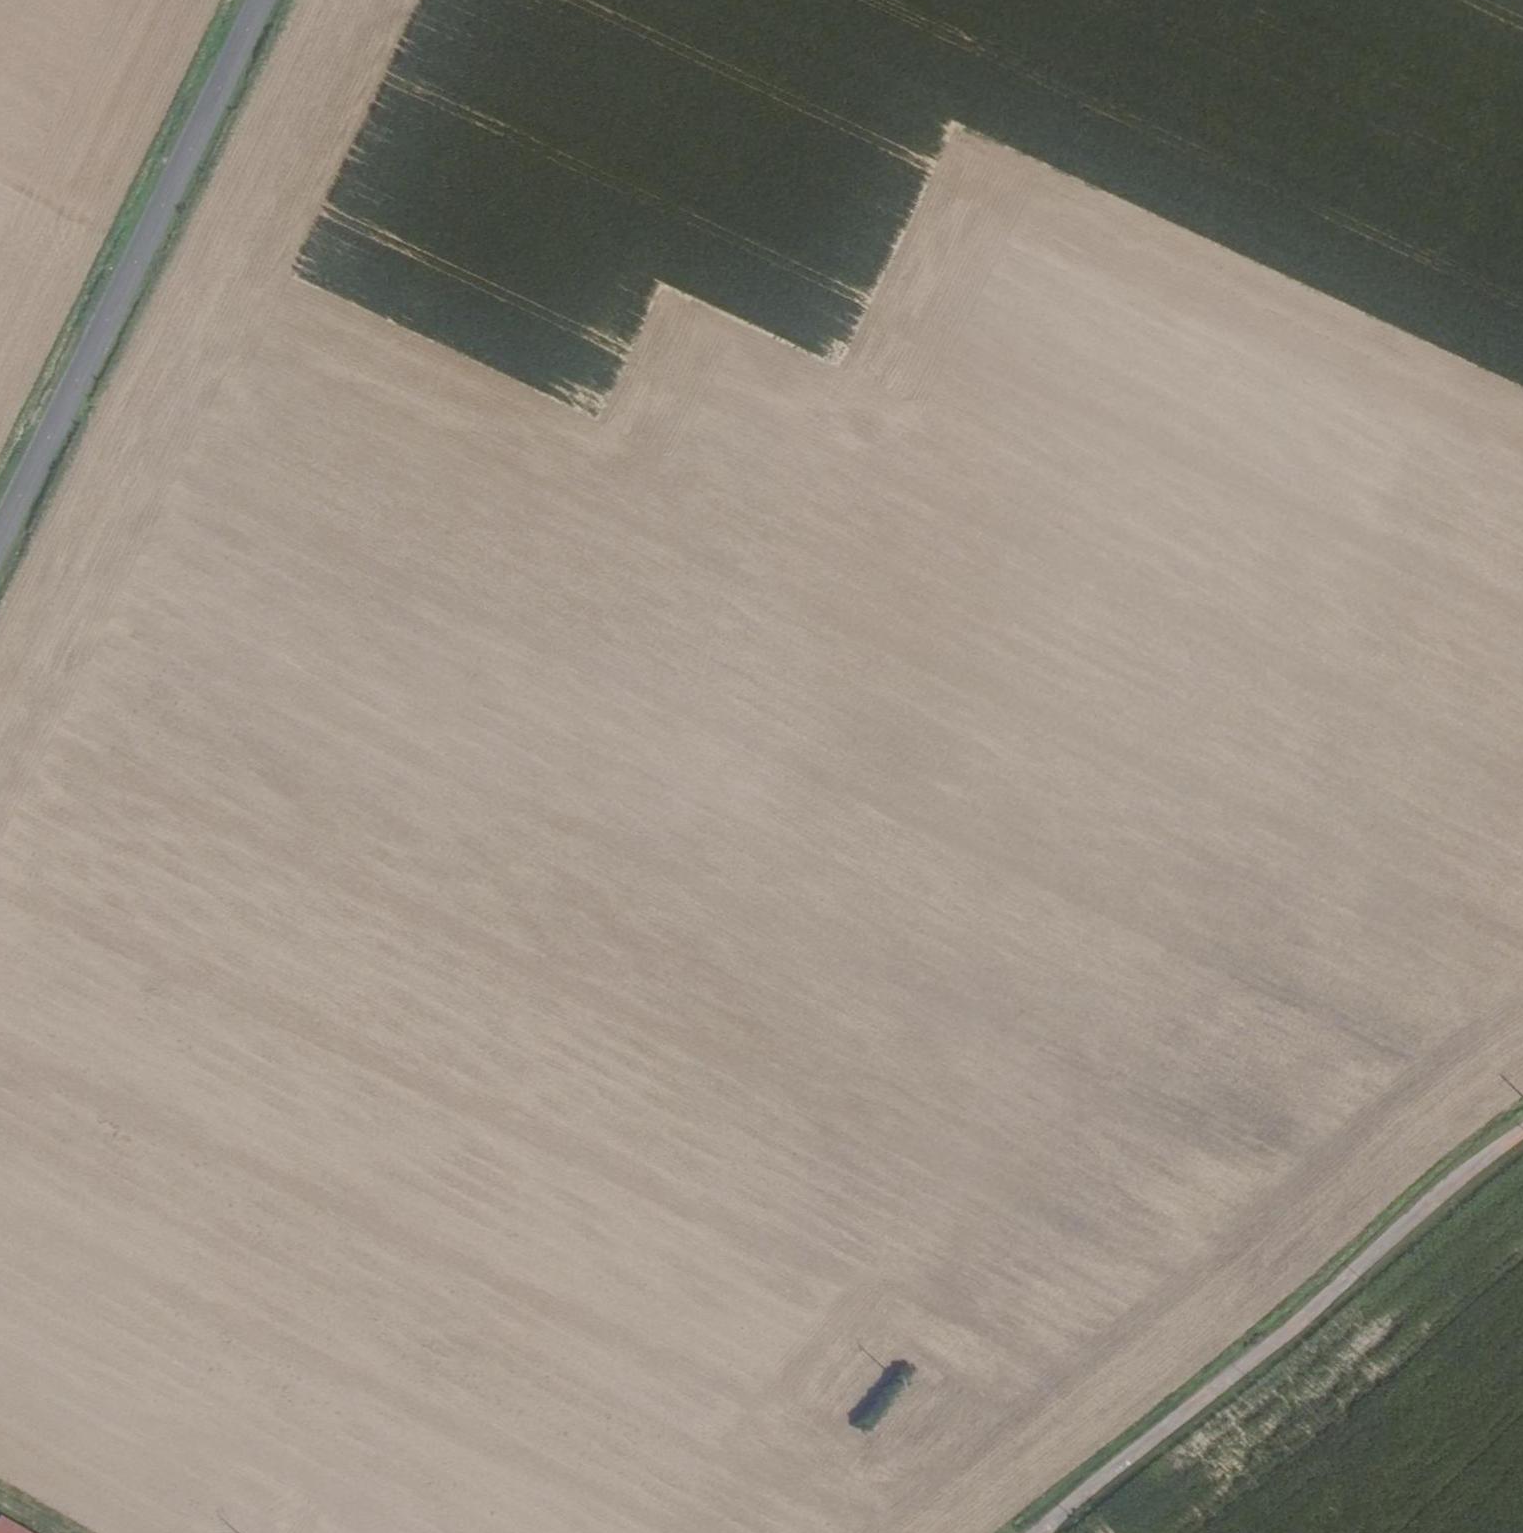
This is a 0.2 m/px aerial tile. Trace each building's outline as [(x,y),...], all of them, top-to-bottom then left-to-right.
[(0,1521),(0,1532),(30,1532),(0,1521)]
